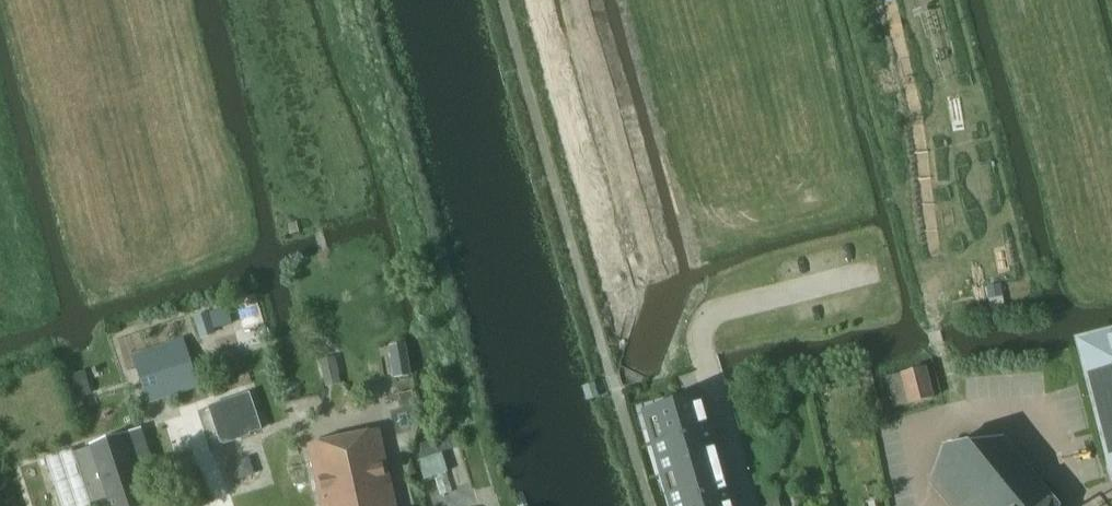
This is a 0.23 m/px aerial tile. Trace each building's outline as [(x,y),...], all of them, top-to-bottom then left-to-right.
[(1000,284),(986,286),(989,300),(1002,297),(1000,284)] [(210,314),(195,319),(199,334),(214,330),(210,314)] [(1084,345),(1111,454),(1111,338),(1084,345)] [(405,345),(390,348),(391,357),(407,354),(405,345)] [(144,393),(174,383),(196,376),(188,350),(136,368),(144,393)] [(335,358),(321,361),(324,378),(339,376),(335,358)] [(935,399),(927,367),(886,378),(894,409),(935,399)] [(85,371),(69,376),(76,400),(92,395),(85,371)] [(260,429),(249,395),(209,408),(220,442),(224,441),(224,444),(248,436),(248,434),(260,429)] [(671,505),(734,505),(702,395),(644,411),(671,505)] [(91,503),(108,497),(111,505),(147,505),(137,474),(154,468),(141,430),(91,447),(94,458),(77,463),(91,503)] [(309,446),(320,494),(323,505),(395,505),(378,431),(309,446)] [(427,442),(419,445),(424,459),(442,454),(446,452),(441,438),(434,440),(427,442)] [(938,493),(949,505),(1049,505),(1052,498),(1039,482),(1030,471),(1004,439),(956,448),(938,493)] [(424,459),(418,461),(424,481),(426,480),(448,473),(442,454),(424,459)]
